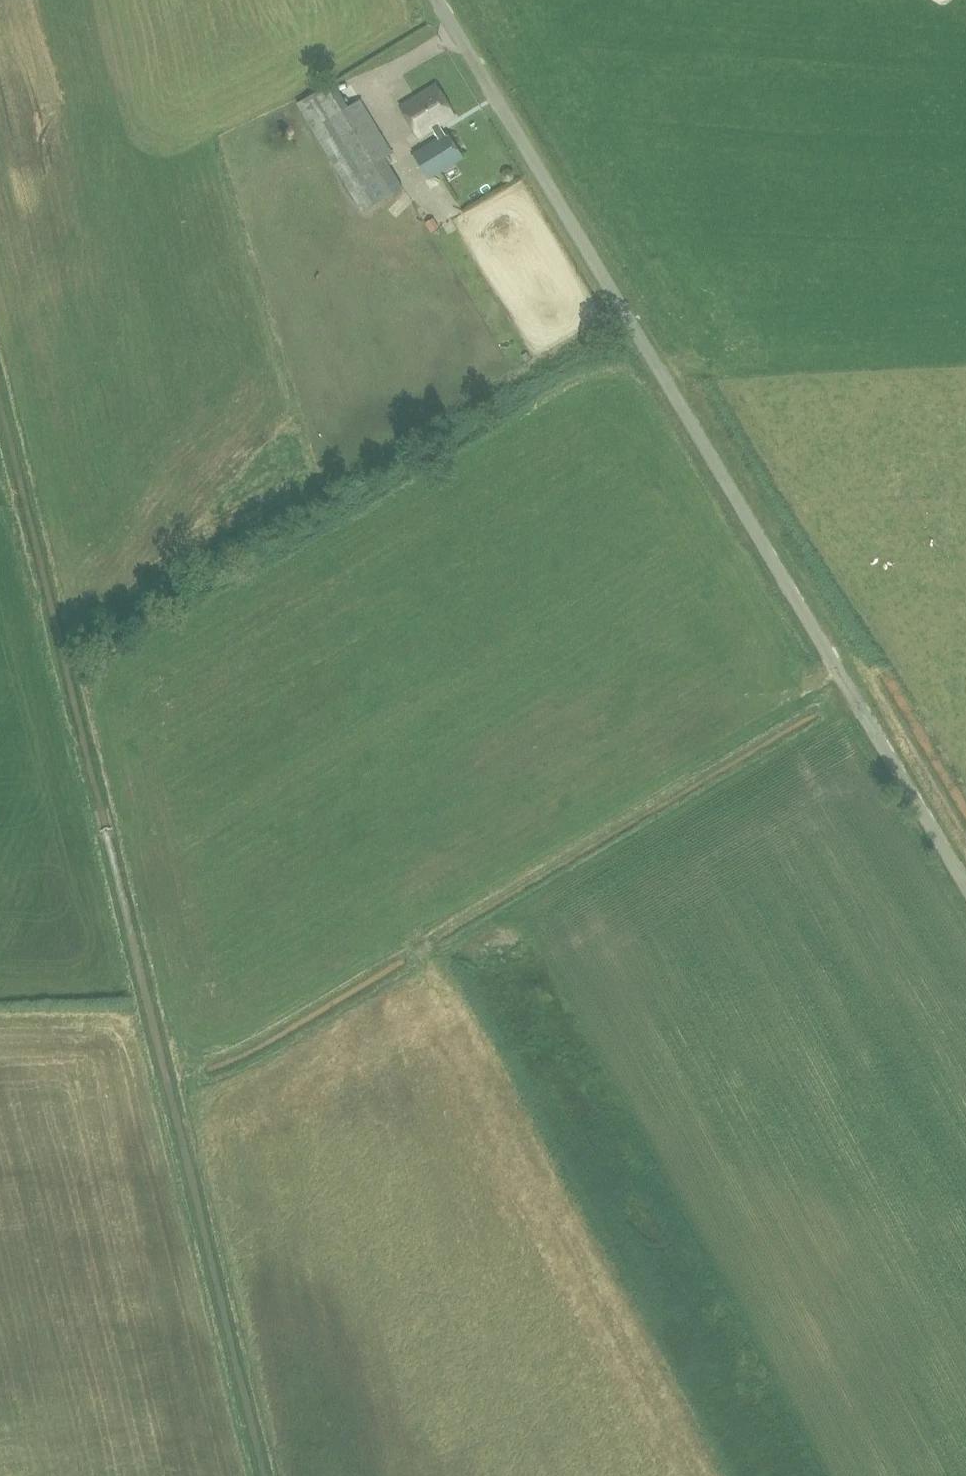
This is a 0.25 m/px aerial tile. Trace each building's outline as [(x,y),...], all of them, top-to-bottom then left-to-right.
[(445,135),(439,125),(454,116),(436,85),(402,105),(421,136),(434,128),(440,137),(414,153),(429,178),(462,158),(448,133),(445,135)] [(326,121),(375,206),(404,189),(385,157),(393,153),(361,100),(326,121)] [(277,121),(287,141),(299,135),(289,115),(277,121)]
